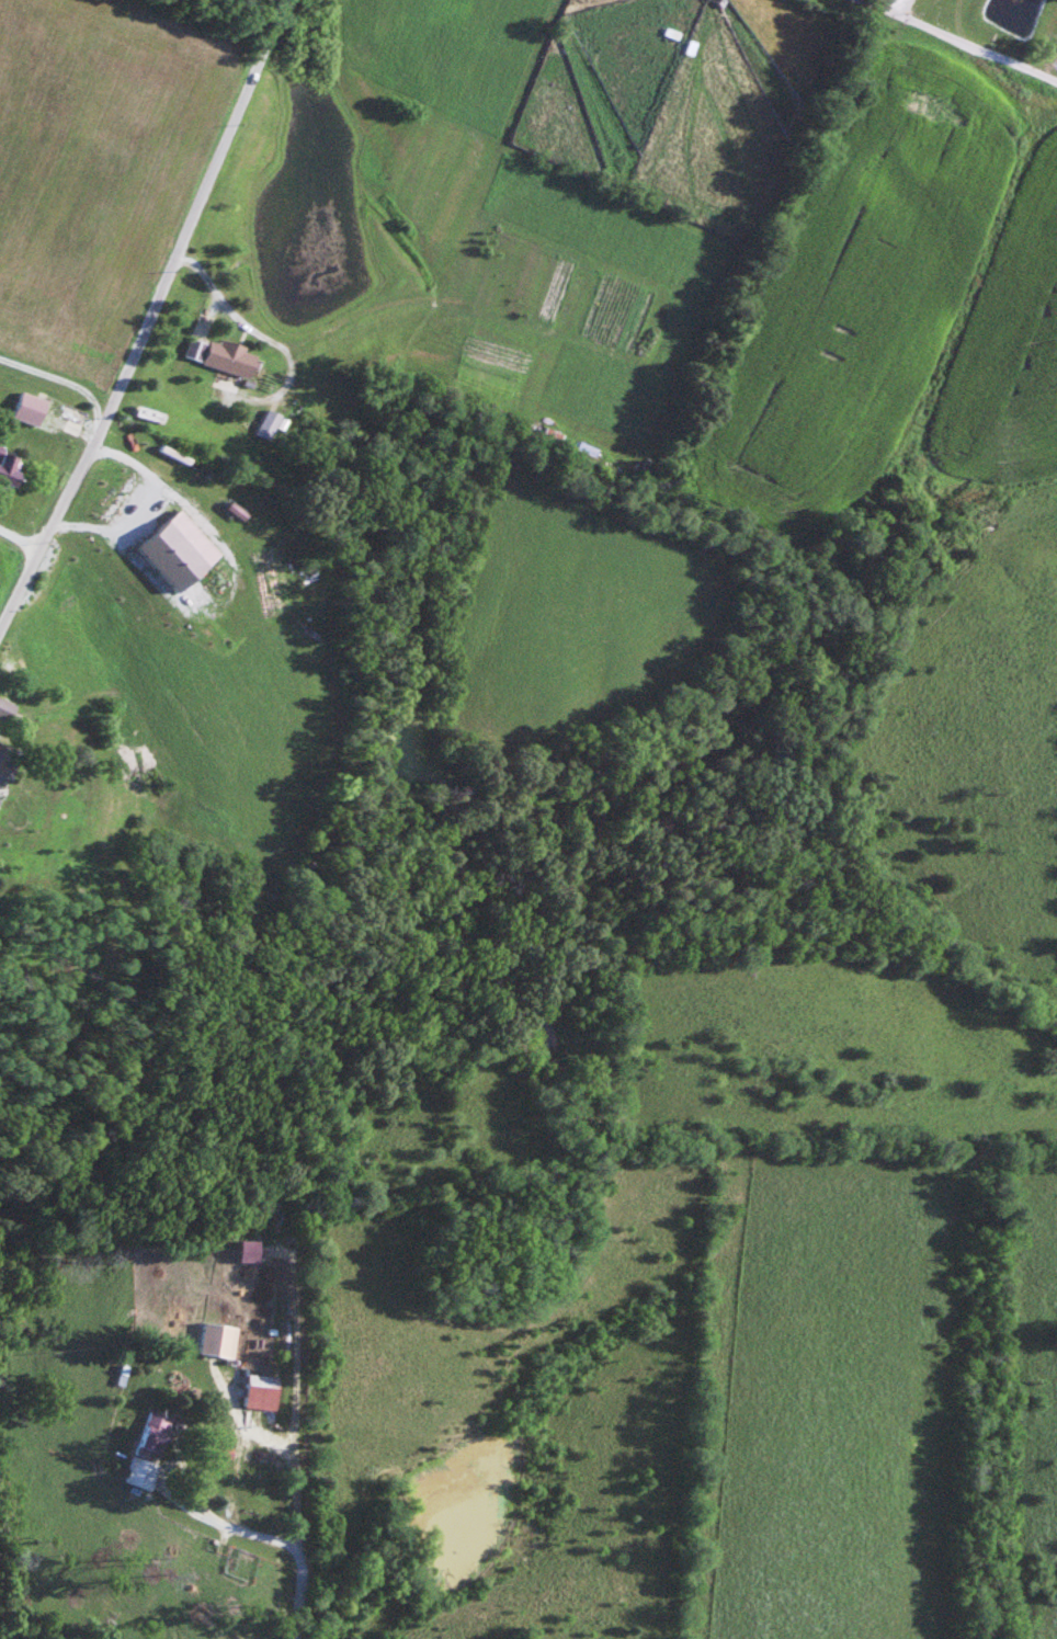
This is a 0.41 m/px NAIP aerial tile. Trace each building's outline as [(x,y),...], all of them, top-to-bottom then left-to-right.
[(193,334),(185,357),(250,377),(257,354),(193,334)] [(13,416),(40,425),(49,399),(22,390),(13,416)] [(16,486),(28,454),(0,444),(0,481),(16,486)] [(8,767),(0,764),(0,792),(8,767)] [(236,1358),(241,1327),(207,1321),(202,1352),(236,1358)] [(282,1376),(251,1373),(248,1407),(278,1410),(282,1376)] [(128,1482),(157,1491),(178,1418),(149,1409),(128,1482)]
